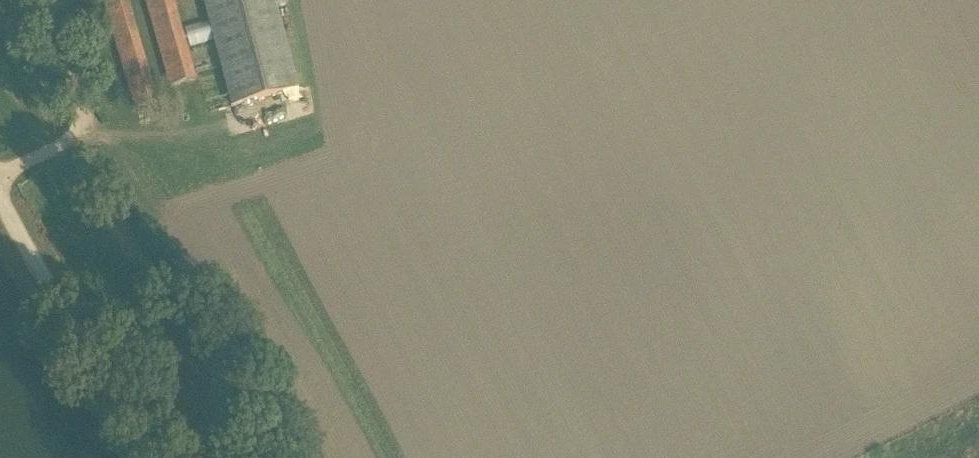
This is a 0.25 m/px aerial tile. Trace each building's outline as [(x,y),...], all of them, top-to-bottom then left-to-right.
[(156,102),(127,0),(106,0),(137,108),(156,102)] [(195,80),(172,0),(147,0),(171,87),(195,80)] [(299,89),(275,0),(206,0),(234,107),(299,89)]
